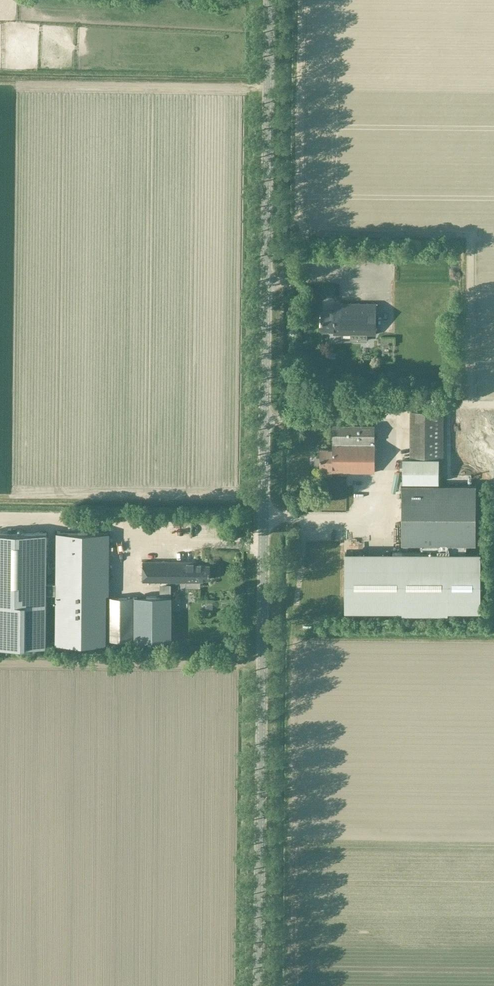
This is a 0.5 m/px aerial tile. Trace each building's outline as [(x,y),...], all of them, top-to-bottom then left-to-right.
[(376,334),(376,304),(334,304),(334,309),(322,309),(322,330),(334,330),(334,334),(376,334)] [(410,409),(411,455),(443,455),(443,409),(410,409)] [(316,457),(314,459),(314,466),(316,467),(320,467),(320,468),(332,468),(332,472),(374,472),(374,425),(333,425),(332,449),(320,449),(320,457),(316,457)] [(403,457),(403,481),(437,481),(437,457),(403,457)] [(342,492),(352,492),(351,482),(357,481),(357,478),(342,478),(342,492)] [(465,552),(465,541),(476,541),(476,485),(403,485),(403,542),(420,542),(420,553),(345,552),(344,611),(402,611),(402,614),(448,614),(448,611),(480,611),(480,553),(465,552)] [(57,583),(46,583),(47,533),(0,532),(0,646),(46,646),(46,594),(56,594),(56,604),(58,604),(58,644),(103,645),(104,594),(108,594),(108,534),(57,534),(57,583)] [(199,579),(209,579),(210,565),(196,565),(196,562),(142,562),(142,582),(186,582),(186,585),(188,587),(197,587),(199,585),(199,579)] [(160,598),(133,598),(133,641),(171,641),(171,585),(160,585),(160,598)] [(108,598),(108,641),(133,641),(133,598),(108,598)]
